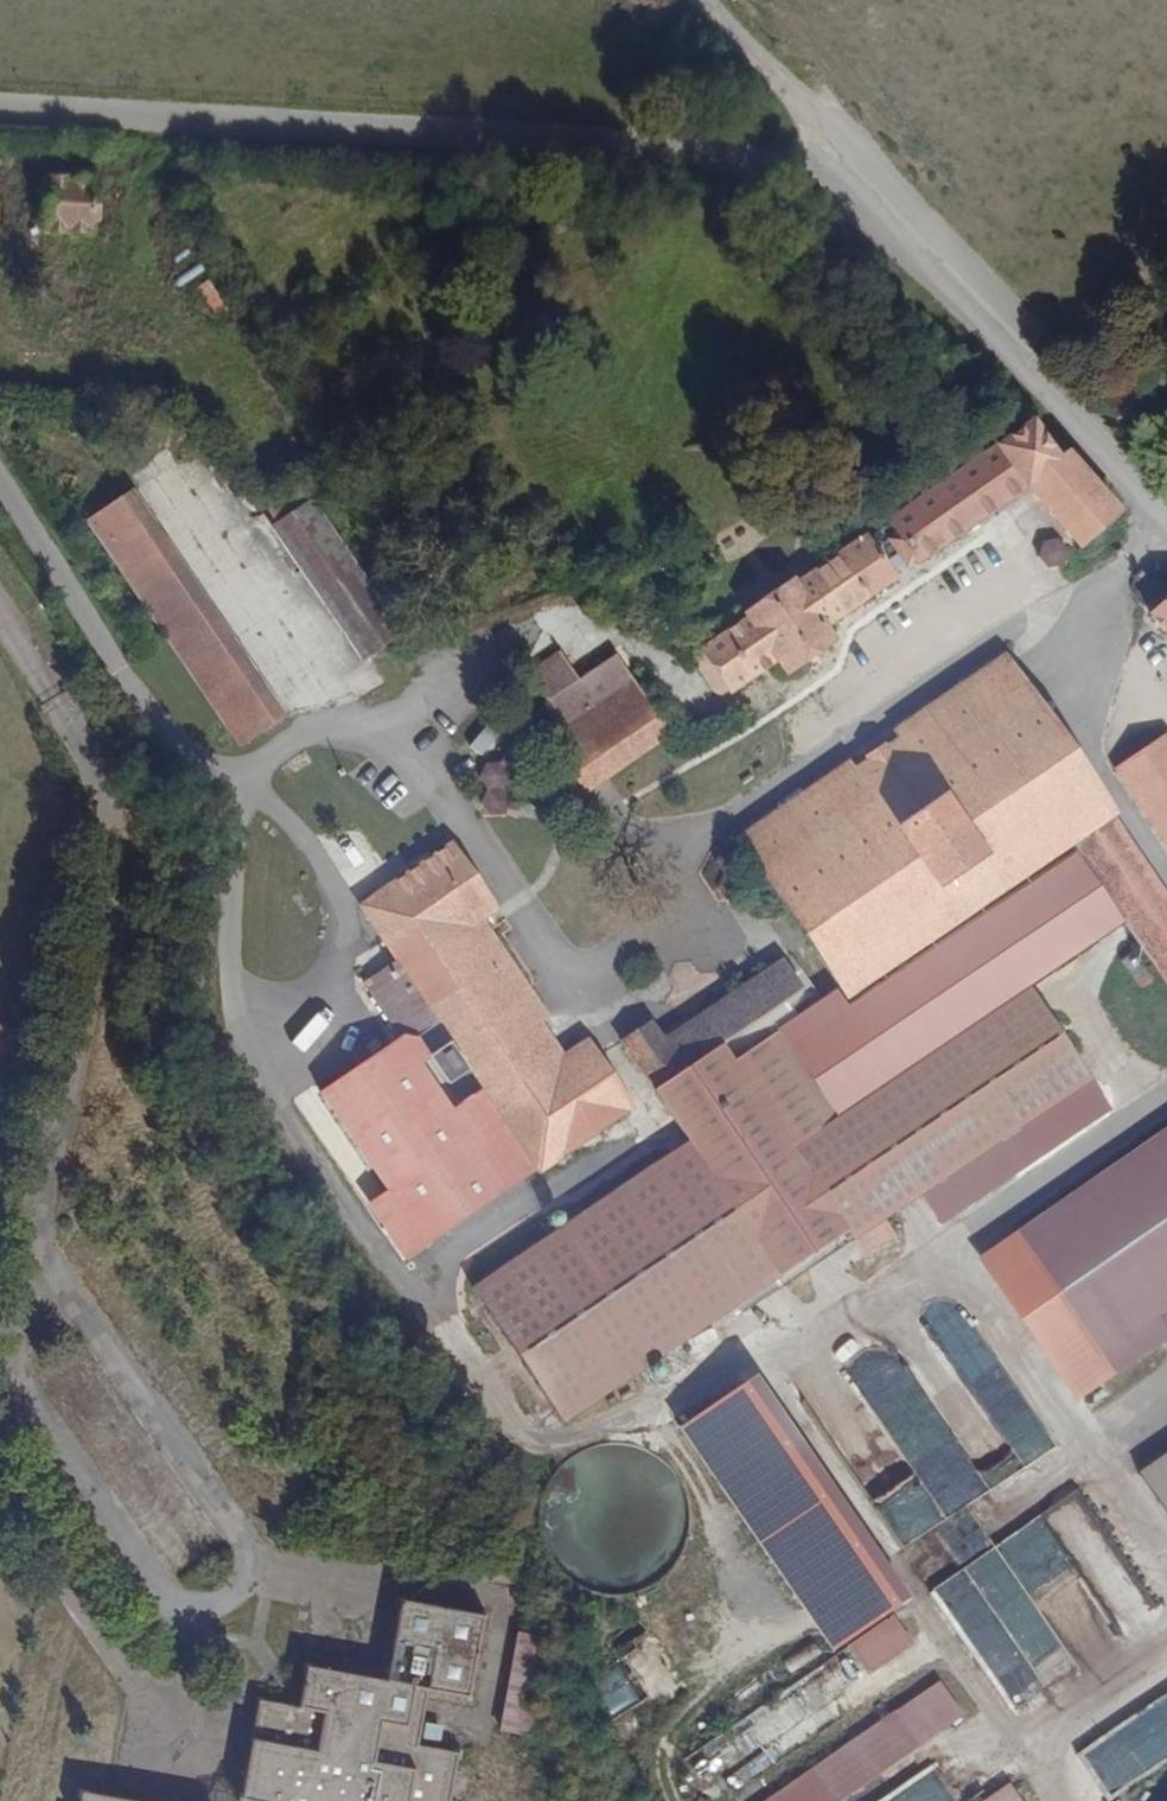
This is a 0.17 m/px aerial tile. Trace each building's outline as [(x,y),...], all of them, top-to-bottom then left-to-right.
[(40,182),(37,238),(96,243),(101,187),(40,182)] [(934,488),(931,491),(915,501),(886,520),(912,560),(1024,486),(1079,546),(1118,512),(1068,454),(1059,462),(1030,425),(953,476),(934,488)] [(934,488),(953,476),(948,468),(925,483),(931,491),(934,488)] [(282,515),(315,494),(304,476),(271,497),(282,515)] [(153,507),(136,480),(93,507),(110,533),(153,507)] [(315,494),(282,515),(276,519),(362,655),(401,630),(315,494)] [(247,656),(153,507),(110,533),(205,683),(247,656)] [(889,576),(862,536),(792,583),(788,577),(741,608),(745,614),(700,644),(701,646),(690,654),(713,688),(724,681),(726,683),(770,654),(775,661),(787,664),(821,642),(823,630),(818,622),(889,576)] [(1047,555),(1058,566),(1071,564),(1076,550),(1066,539),(1052,541),(1047,555)] [(1150,616),(1166,636),(1166,601),(1150,616)] [(543,602),(535,606),(531,614),(533,622),(541,628),(550,627),(556,621),(557,612),(551,604),(543,602)] [(592,767),(653,728),(602,648),(564,672),(546,643),(499,673),(509,689),(524,679),(533,692),(529,695),(545,721),(532,728),(548,754),(573,738),(592,767)] [(280,707),(247,656),(205,683),(237,734),(280,707)] [(1007,660),(735,835),(836,993),(1066,846),(1158,984),(1166,977),(1166,912),(1105,819),(1109,817),(1007,660)] [(488,758),(507,727),(490,716),(471,747),(488,758)] [(1163,736),(1112,769),(1166,855),(1166,742),(1163,736)] [(566,782),(592,767),(573,738),(548,754),(566,782)] [(479,803),(494,816),(538,765),(510,742),(479,779),(491,789),(479,803)] [(434,1024),(467,1074),(478,1090),(490,1107),(527,1164),(532,1172),(622,1111),(579,1047),(556,1062),(531,1025),(465,927),(476,920),(488,911),(445,847),(357,907),(393,962),(359,984),(394,1037),(410,1040),(434,1024)] [(542,1018),(476,920),(465,927),(531,1025),(542,1018)] [(844,1241),(1081,1081),(1020,990),(826,1120),(781,1049),(802,1035),(790,1017),(806,1006),(785,976),(666,1056),(654,1037),(624,1057),(682,1143),(464,1290),(555,1425),(773,1278),(838,1234),(844,1241)] [(1158,984),(1166,997),(1166,977),(1158,984)] [(12,1044),(14,1024),(0,1023),(0,1043),(12,1044)] [(459,1073),(442,1047),(424,1060),(441,1085),(459,1073)] [(527,1164),(490,1107),(478,1090),(462,1101),(511,1174),(527,1164)] [(1058,1379),(1072,1399),(1161,1338),(1147,1319),(1166,1305),(1166,1125),(1004,1238),(1087,1359),(1058,1379)] [(844,1241),(838,1234),(773,1278),(778,1286),(844,1241)] [(975,1259),(1058,1379),(1087,1359),(1004,1238),(975,1259)] [(1147,1319),(1161,1338),(1166,1346),(1166,1345),(1166,1305),(1147,1319)] [(911,1564),(924,1587),(957,1568),(961,1567),(997,1546),(1038,1614),(1042,1614),(1087,1587),(1116,1635),(1155,1612),(1082,1487),(1036,1513),(1033,1514),(1011,1476),(1057,1448),(1019,1382),(981,1404),(936,1326),(898,1348),(904,1370),(865,1393),(824,1403),(829,1424),(865,1486),(863,1476),(909,1554),(911,1564)] [(818,1523),(732,1399),(682,1434),(782,1579),(807,1562),(792,1540),(818,1523)] [(1132,1476),(1166,1527),(1166,1452),(1132,1476)] [(944,1581),(1014,1703),(1040,1688),(970,1566),(944,1581)] [(469,1743),(428,1734),(414,1731),(425,1678),(439,1681),(478,1690),(495,1606),(413,1589),(396,1671),(317,1654),(309,1693),(277,1686),(252,1799),(262,1800),(457,1800),(469,1743)] [(861,1674),(903,1645),(888,1623),(846,1653),(861,1674)] [(511,1722),(540,1728),(561,1630),(532,1624),(511,1722)] [(414,1731),(428,1734),(439,1681),(425,1678),(414,1731)] [(1009,1779),(975,1800),(947,1754),(893,1788),(883,1772),(968,1718),(944,1681),(753,1800),(1023,1800),(1009,1779)] [(1075,1754),(1105,1799),(1166,1758),(1166,1693),(1075,1754)] [(716,1740),(683,1757),(698,1785),(731,1767),(716,1740)]
